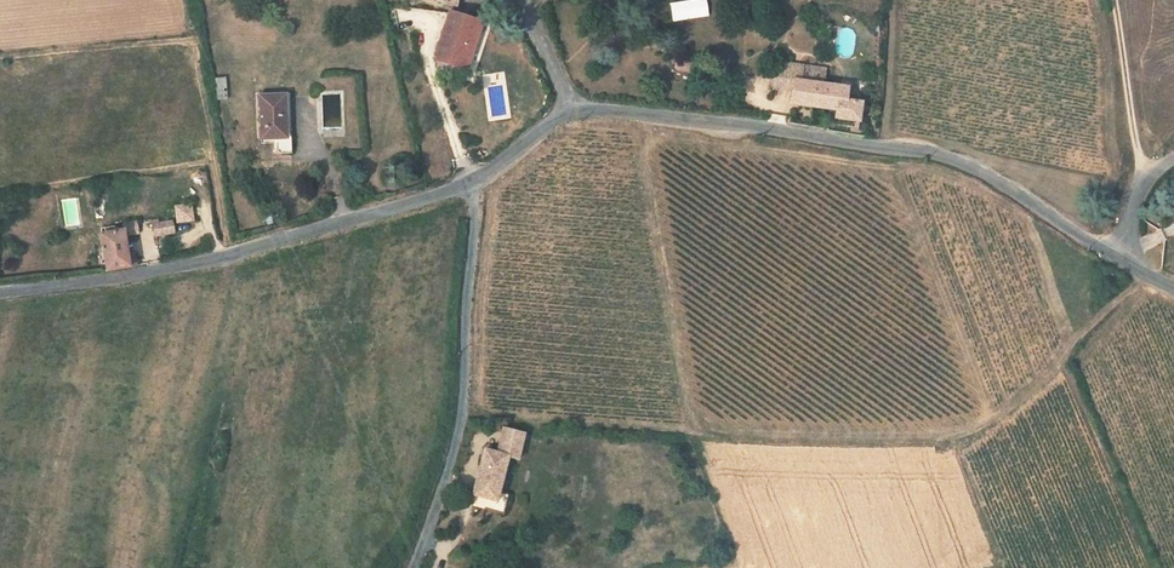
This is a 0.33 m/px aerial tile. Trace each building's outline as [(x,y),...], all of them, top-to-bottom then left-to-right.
[(400,24),(431,28),(433,11),(402,7),(400,24)] [(482,23),(450,14),(434,61),(467,70),(482,23)] [(814,68),(805,67),(778,64),(775,90),(793,92),(792,105),(805,107),(814,108),(837,110),(836,120),(856,122),(860,123),(862,104),(853,103),(848,102),(849,88),(829,86),(824,85),(826,69),(814,68)] [(227,99),(227,91),(225,77),(215,78),(217,100),(227,99)] [(283,96),(259,97),(261,138),(276,137),(276,148),(277,150),(278,152),(283,153),(293,152),(292,137),(284,137),(283,96)] [(174,223),(193,222),(192,203),(173,204),(174,223)] [(158,219),(153,221),(156,237),(176,233),(174,222),(159,224),(158,219)] [(102,234),(108,271),(131,268),(125,230),(102,234)] [(503,435),(500,445),(498,452),(485,449),(480,470),(504,476),(508,458),(517,461),(521,445),(523,435),(524,433),(505,428),(503,435)] [(475,508),(503,514),(508,494),(500,492),(504,476),(480,470),(473,496),(477,497),(475,508)]
